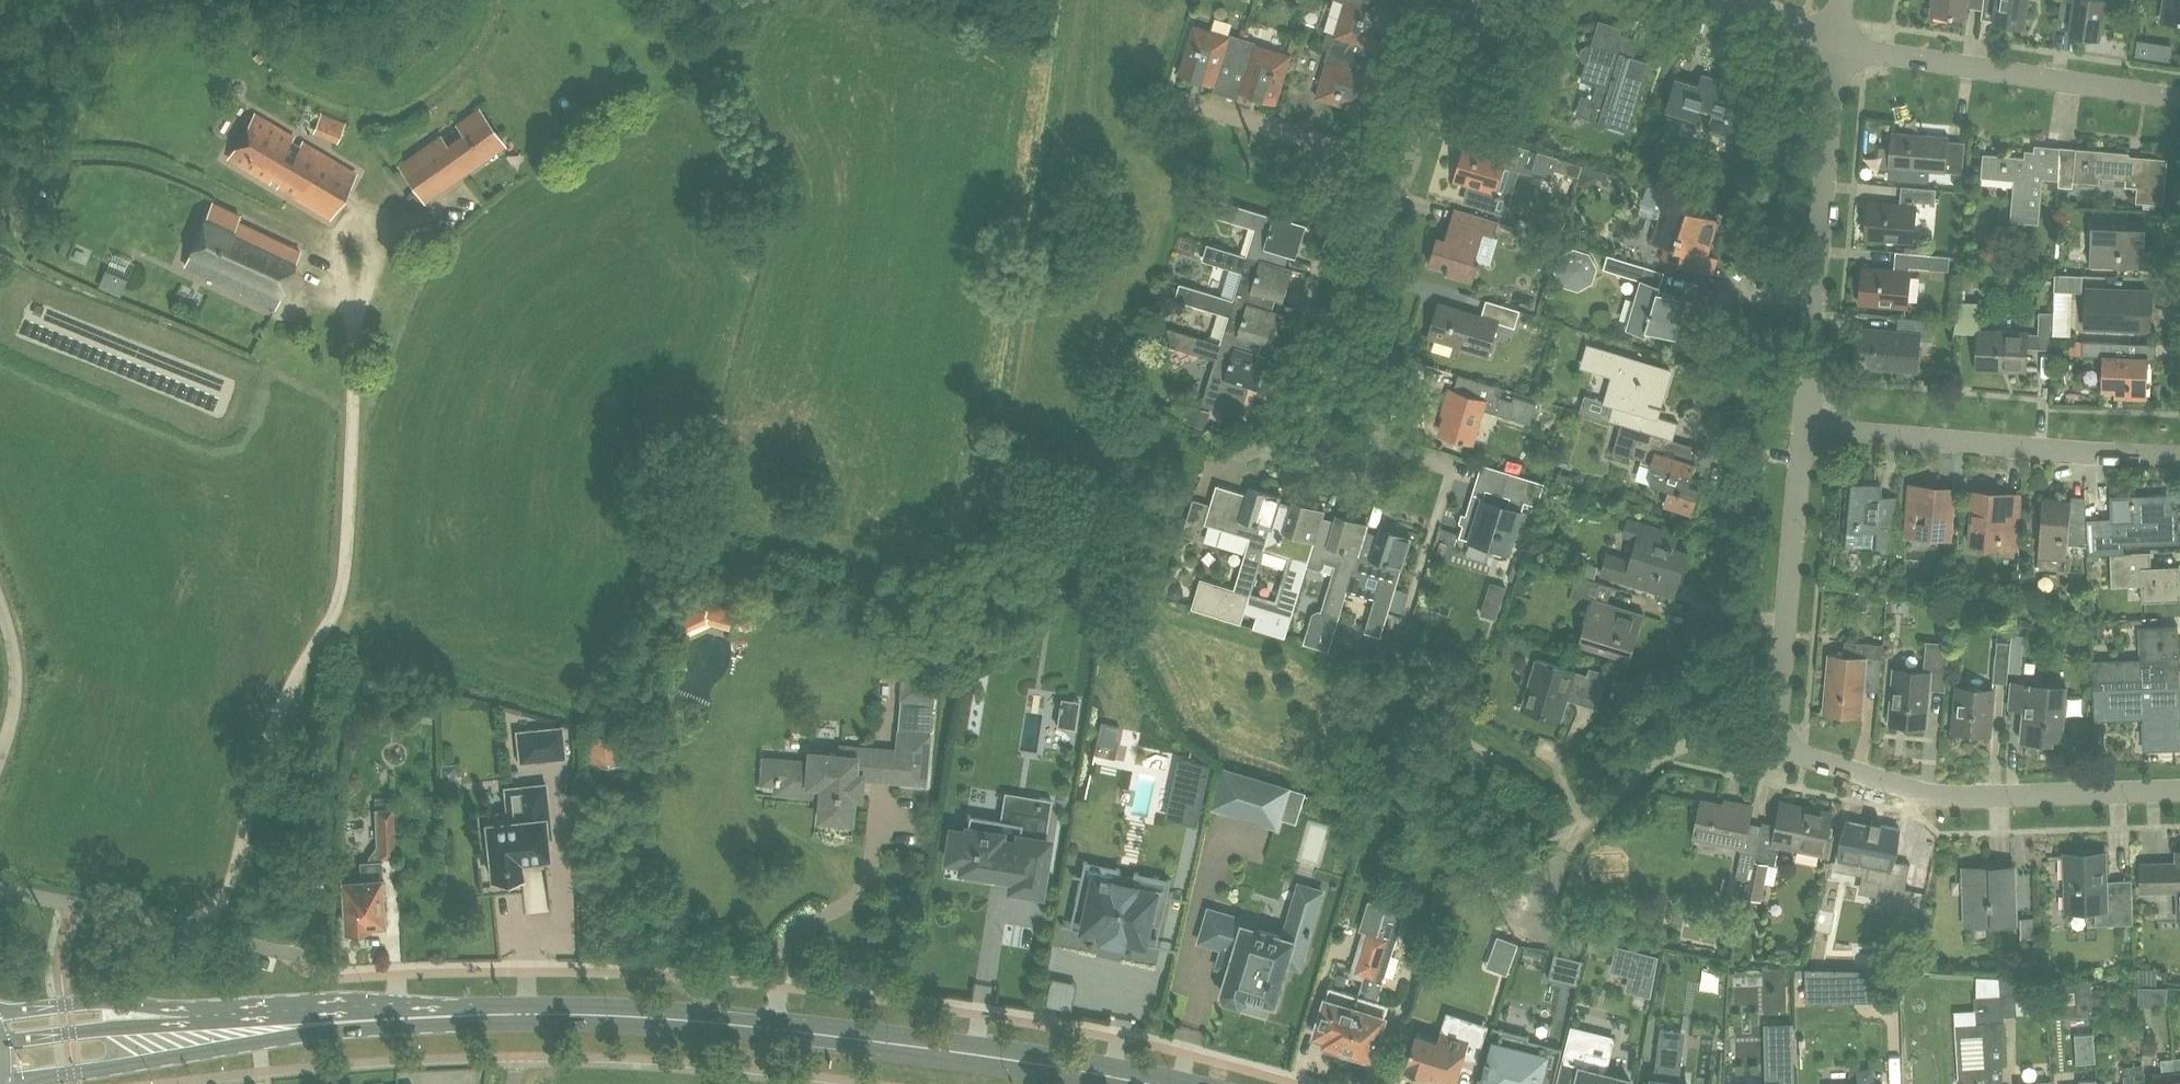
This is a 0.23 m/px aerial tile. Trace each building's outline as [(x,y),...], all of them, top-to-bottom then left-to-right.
[(1324,46),(1332,48),(1368,59),(1371,47),(1384,51),(1393,20),(1395,15),(1382,11),(1386,0),(1346,0),(1346,2),(1340,20),(1336,35),(1332,34),(1327,36),(1324,46)] [(1931,12),(1965,17),(1968,0),(1933,0),(1931,12)] [(1983,4),(1996,6),(1994,21),(2024,26),(2028,0),(1984,0),(1983,4)] [(2059,16),(2072,18),(2070,33),(2099,38),(2105,0),(2062,0),(2059,16)] [(2162,17),(2179,20),(2179,0),(2165,0),(2162,17)] [(1598,27),(1592,45),(1588,44),(1582,47),(1580,54),(1583,60),(1587,61),(1582,79),(1603,86),(1598,101),(1606,104),(1600,122),(1630,131),(1652,61),(1627,53),(1631,37),(1620,34),(1622,28),(1600,21),(1598,27)] [(1180,74),(1217,85),(1221,73),(1232,76),(1243,40),(1195,25),(1180,74)] [(1245,80),(1242,93),(1276,103),(1291,55),(1243,40),(1232,76),(1245,80)] [(2174,46),(2140,41),(2138,57),(2172,62),(2174,46)] [(1365,112),(1376,76),(1364,72),(1368,59),(1332,48),(1317,97),(1365,112)] [(1734,82),(1702,73),(1699,84),(1676,77),(1666,108),(1698,118),(1701,106),(1713,110),(1707,131),(1738,141),(1748,109),(1727,103),(1734,82)] [(441,138),(401,166),(419,192),(457,165),(463,173),(484,158),(478,150),(497,136),(479,111),(458,126),(464,134),(447,146),(441,138)] [(257,116),(232,159),(329,217),(354,173),(257,116)] [(1948,137),(1893,132),(1890,167),(1945,172),(1945,171),(1963,173),(1965,142),(1948,140),(1948,137)] [(1465,145),(1455,177),(1471,182),(1466,199),(1491,206),(1504,165),(1523,171),(1552,180),(1559,157),(1532,149),(1504,140),(1499,155),(1475,148),(1465,145)] [(2059,179),(2060,153),(2060,147),(2060,146),(2035,144),(2034,157),(1984,153),(1981,177),(2014,180),(2011,221),(2039,223),(2043,178),(2059,179)] [(2060,153),(2059,179),(2059,186),(2073,187),(2073,180),(2100,183),(2101,171),(2143,175),(2142,187),(2137,186),(2136,201),(2164,204),(2168,158),(2129,155),(2130,153),(2076,148),(2076,149),(2060,147),(2060,153)] [(1596,177),(1585,173),(1584,173),(1580,186),(1588,189),(1595,185),(1597,177),(1596,177)] [(1902,186),(1900,205),(1870,202),(1867,237),(1912,241),(1916,201),(1935,203),(1937,189),(1902,186)] [(1286,268),(1294,240),(1300,242),(1305,226),(1208,196),(1203,213),(1255,229),(1247,256),(1247,257),(1286,268)] [(240,215),(212,203),(211,202),(185,264),(276,307),(300,251),(237,221),(240,215)] [(1718,219),(1665,202),(1652,241),(1666,246),(1663,257),(1713,273),(1718,258),(1708,254),(1718,219)] [(1484,233),(1494,236),(1498,221),(1462,210),(1458,223),(1454,222),(1449,240),(1437,237),(1429,262),(1446,267),(1445,269),(1447,269),(1446,272),(1474,280),(1480,261),(1475,260),(1484,233)] [(2145,220),(2093,218),(2092,265),(2154,267),(2155,246),(2144,245),(2145,220)] [(57,252),(64,255),(71,242),(64,238),(57,252)] [(1247,257),(1247,256),(1208,244),(1203,261),(1242,273),(1234,300),(1272,312),(1273,311),(1281,284),(1286,286),(1291,270),(1286,268),(1247,257)] [(1560,257),(1556,273),(1563,287),(1577,280),(1593,285),(1598,269),(1591,254),(1574,250),(1560,257)] [(1910,267),(1929,268),(1930,254),(1896,251),(1894,270),(1864,267),(1861,303),(1907,306),(1910,267)] [(1604,268),(1641,280),(1646,266),(1608,254),(1604,268)] [(106,269),(98,286),(120,296),(128,279),(106,269)] [(2079,291),(2080,275),(2055,274),(2055,290),(2079,291)] [(1661,286),(1641,280),(1627,327),(1646,333),(1648,328),(1676,336),(1688,299),(1659,290),(1661,286)] [(1234,300),(1180,283),(1175,300),(1229,316),(1221,344),(1259,356),(1259,355),(1268,328),(1273,329),(1278,313),(1273,311),(1272,312),(1234,300)] [(2151,291),(2087,288),(2085,327),(2150,329),(2151,291)] [(1520,310),(1487,300),(1482,316),(1440,303),(1430,336),(1488,354),(1498,322),(1515,327),(1520,310)] [(1979,304),(1958,302),(1955,330),(1977,332),(1979,304)] [(2039,333),(1979,331),(1978,368),(2025,370),(2026,348),(2053,349),(2054,312),(2039,312),(2039,333)] [(1898,330),(1859,327),(1855,366),(1917,371),(1920,338),(1930,339),(1932,320),(1899,317),(1898,330)] [(1221,344),(1169,328),(1163,345),(1215,361),(1202,405),(1241,417),(1254,371),(1260,373),(1265,357),(1259,355),(1259,356),(1221,344)] [(2118,341),(2084,341),(2070,340),(2070,354),(2103,355),(2102,391),(2127,392),(2126,395),(2147,396),(2148,356),(2118,355),(2118,341)] [(1589,346),(1583,365),(1614,375),(1606,401),(1615,404),(1610,420),(1622,423),(1666,437),(1673,439),(1678,422),(1649,413),(1651,405),(1669,411),(1669,409),(1663,407),(1674,371),(1671,370),(1589,346)] [(1483,409),(1495,413),(1514,419),(1515,417),(1531,422),(1537,402),(1515,395),(1513,400),(1500,396),(1503,387),(1459,374),(1454,390),(1450,389),(1445,404),(1449,406),(1441,432),(1473,442),(1483,409)] [(1191,406),(1189,414),(1207,420),(1209,411),(1191,406)] [(1666,437),(1622,423),(1613,454),(1631,459),(1632,455),(1640,458),(1644,459),(1657,463),(1651,483),(1669,489),(1664,505),(1692,514),(1702,481),(1692,478),(1696,463),(1661,452),(1666,437)] [(1472,497),(1460,537),(1469,539),(1466,551),(1484,556),(1488,545),(1510,552),(1516,531),(1521,533),(1527,516),(1522,514),(1525,502),(1538,506),(1545,483),(1509,472),(1502,495),(1509,497),(1506,507),(1484,500),(1472,497)] [(1570,488),(1574,477),(1559,473),(1556,483),(1570,488)] [(1841,528),(1843,528),(1842,544),(1863,546),(1863,545),(1892,548),(1897,494),(1880,493),(1881,483),(1845,480),(1841,528)] [(1202,578),(1192,608),(1242,623),(1245,614),(1251,594),(1252,593),(1264,551),(1267,542),(1278,503),(1279,503),(1281,498),(1264,493),(1263,498),(1217,485),(1211,504),(1206,523),(1251,537),(1235,589),(1202,578)] [(1954,489),(1911,486),(1910,503),(1914,503),(1911,534),(1950,537),(1954,489)] [(2006,494),(1976,491),(1971,544),(2016,548),(2018,522),(2004,521),(2006,494)] [(2087,519),(2087,529),(2088,546),(2088,554),(2111,553),(2121,552),(2121,544),(2179,542),(2178,520),(2173,520),(2172,494),(2133,495),(2134,521),(2113,522),(2112,518),(2087,519)] [(2088,546),(2087,529),(2071,528),(2072,500),(2044,497),(2038,558),(2067,560),(2068,544),(2088,546)] [(1257,618),(1254,627),(1286,637),(1295,608),(1307,567),(1311,556),(1310,555),(1322,516),(1323,517),(1324,511),(1308,506),(1306,512),(1279,503),(1278,503),(1267,542),(1264,551),(1290,559),(1278,600),(1264,596),(1257,618)] [(1313,612),(1304,642),(1330,650),(1351,581),(1354,571),(1354,569),(1366,530),(1368,524),(1352,519),(1350,525),(1323,517),(1322,516),(1310,555),(1311,556),(1307,567),(1315,569),(1320,565),(1322,559),(1338,564),(1324,611),(1319,609),(1313,612)] [(1187,520),(1183,535),(1195,539),(1199,524),(1187,520)] [(1679,535),(1629,520),(1624,534),(1638,539),(1631,561),(1608,554),(1602,573),(1647,587),(1652,573),(1680,582),(1689,553),(1675,549),(1679,535)] [(1354,569),(1354,571),(1381,579),(1378,589),(1365,631),(1382,636),(1412,538),(1395,533),(1394,538),(1366,530),(1354,569)] [(2111,553),(2112,586),(2142,585),(2143,601),(2179,600),(2179,580),(2179,566),(2152,567),(2151,551),(2121,552),(2111,553)] [(1582,565),(1579,575),(1595,580),(1598,570),(1582,565)] [(1579,575),(1577,575),(1572,592),(1594,598),(1580,644),(1630,659),(1644,613),(1608,602),(1613,585),(1595,580),(1579,575)] [(1852,610),(1867,610),(1868,592),(1852,592),(1852,610)] [(719,611),(709,608),(705,623),(715,626),(719,611)] [(2095,635),(2102,635),(2105,631),(2105,622),(2094,622),(2095,635)] [(2093,663),(2094,690),(2179,687),(2179,668),(2178,625),(2143,626),(2145,661),(2093,663)] [(2011,644),(2009,672),(2021,673),(2024,637),(2012,636),(2011,644)] [(1830,655),(1825,712),(1861,715),(1863,690),(1879,691),(1884,644),(1845,640),(1843,656),(1830,655)] [(1945,690),(1950,644),(1928,642),(1925,672),(1894,669),(1890,722),(1926,725),(1929,689),(1945,690)] [(1996,642),(1992,683),(2008,684),(2011,644),(1996,642)] [(1382,666),(1387,652),(1375,648),(1371,663),(1382,666)] [(1576,671),(1538,659),(1532,678),(1537,679),(1527,711),(1561,721),(1568,698),(1597,707),(1607,673),(1591,668),(1588,675),(1576,671)] [(1636,682),(1622,678),(1619,689),(1627,691),(1636,682)] [(904,679),(903,696),(930,698),(932,681),(904,679)] [(2066,685),(2012,681),(2010,708),(2029,710),(2027,736),(2062,739),(2066,685)] [(1957,687),(1954,731),(1990,734),(1994,690),(1957,687)] [(2094,690),(2095,716),(2147,715),(2148,750),(2179,749),(2179,687),(2094,690)] [(1057,725),(1075,728),(1080,701),(1061,698),(1057,725)] [(518,732),(521,761),(564,757),(561,727),(518,732)] [(620,754),(618,733),(610,734),(578,737),(580,754),(581,768),(608,766),(621,765),(620,754)] [(809,764),(792,762),(779,761),(776,791),(821,795),(819,818),(826,818),(825,821),(843,822),(843,820),(850,820),(852,796),(859,797),(861,776),(901,780),(901,781),(916,783),(916,781),(923,781),(927,736),(900,733),(898,752),(875,750),(855,748),(854,757),(810,754),(809,764)] [(1165,814),(1199,821),(1211,764),(1177,756),(1165,814)] [(513,811),(514,821),(486,824),(487,828),(481,828),(483,844),(488,843),(492,878),(521,875),(520,864),(535,863),(535,858),(548,857),(546,837),(551,836),(545,786),(525,788),(527,810),(513,811)] [(1308,791),(1293,787),(1283,819),(1298,823),(1308,791)] [(1354,794),(1349,806),(1365,814),(1370,802),(1354,794)] [(1052,799),(1039,797),(1037,813),(1010,809),(1008,821),(1000,820),(968,815),(966,832),(951,830),(947,859),(961,861),(960,868),(994,873),(995,867),(1013,870),(1012,876),(1010,888),(1040,893),(1041,881),(1048,841),(1045,841),(1035,839),(1039,815),(1048,816),(1050,801),(1051,802),(1052,799)] [(1702,799),(1694,836),(1744,846),(1753,806),(1737,802),(1736,807),(1702,799)] [(1763,821),(1756,853),(1751,879),(1747,897),(1758,899),(1765,863),(1775,865),(1779,844),(1823,853),(1831,816),(1801,810),(1802,807),(1782,802),(1778,824),(1763,821)] [(382,880),(381,861),(380,857),(395,856),(392,807),(374,809),(376,834),(379,834),(380,841),(368,857),(369,862),(361,863),(361,865),(362,880),(344,881),(341,882),(345,930),(369,928),(368,925),(383,924),(381,897),(386,897),(385,880),(382,880)] [(1841,856),(1839,866),(1867,872),(1866,880),(1880,883),(1878,896),(1876,907),(1906,913),(1911,890),(1901,888),(1902,883),(1906,883),(1910,864),(1892,860),(1899,827),(1882,823),(1882,822),(1872,820),(1871,825),(1870,825),(1849,820),(1841,856)] [(1751,879),(1756,853),(1742,850),(1736,876),(1751,879)] [(1625,851),(1590,854),(1592,876),(1626,873),(1625,851)] [(2106,854),(2065,856),(2067,908),(2095,907),(2096,925),(2134,924),(2133,890),(2107,891),(2106,854)] [(2143,864),(2143,890),(2179,889),(2179,918),(2179,863),(2143,864)] [(1960,891),(1966,891),(1967,925),(2015,923),(2013,866),(1965,868),(1965,878),(1960,878),(1960,891)] [(1163,918),(1167,901),(1167,900),(1168,895),(1136,888),(1136,886),(1132,886),(1132,887),(1117,883),(1117,882),(1113,881),(1113,883),(1106,881),(1106,880),(1098,878),(1098,879),(1092,878),(1081,876),(1080,881),(1079,881),(1075,899),(1076,899),(1074,906),(1075,907),(1085,909),(1083,919),(1084,919),(1082,928),(1082,929),(1091,931),(1102,934),(1101,938),(1097,937),(1096,940),(1107,942),(1107,941),(1117,943),(1116,944),(1127,946),(1128,944),(1124,943),(1124,939),(1136,941),(1145,943),(1145,942),(1149,923),(1159,925),(1161,925),(1163,918)] [(1300,884),(1284,936),(1245,924),(1246,919),(1210,908),(1200,941),(1223,948),(1219,962),(1231,965),(1223,992),(1226,999),(1240,1003),(1247,1000),(1248,996),(1276,1004),(1288,964),(1300,968),(1323,891),(1300,884)] [(1378,935),(1384,914),(1374,911),(1356,972),(1365,975),(1359,996),(1330,987),(1315,1034),(1326,1038),(1325,1043),(1343,1049),(1370,962),(1360,959),(1364,945),(1383,951),(1388,938),(1378,935)] [(2037,919),(2021,920),(2021,939),(2037,938),(2037,919)] [(1370,962),(1343,1049),(1373,1058),(1385,1016),(1388,1005),(1378,1002),(1397,941),(1388,938),(1383,951),(1364,945),(1360,959),(1370,962)] [(1555,953),(1548,979),(1578,987),(1585,961),(1555,953)] [(2154,969),(2135,969),(2136,983),(2155,982),(2154,969)] [(1807,1007),(1824,1006),(1823,973),(1805,972),(1807,1007)] [(1874,973),(1875,1004),(1900,1003),(1899,974),(1874,973)] [(2048,1020),(2094,1017),(2091,980),(2045,978),(2048,1020)] [(2015,979),(2001,980),(2002,990),(2004,1016),(2017,1015),(2015,979)] [(2105,999),(2105,988),(2093,989),(2093,1000),(2105,999)] [(2166,989),(2150,989),(2150,1008),(2166,1008),(2166,989)] [(2003,1065),(2005,1065),(2002,1016),(2004,1016),(2002,990),(1977,991),(1978,1009),(1956,1010),(1956,1023),(1960,1078),(1978,1077),(1978,1083),(2004,1083),(2003,1065)] [(1441,1030),(1438,1040),(1417,1034),(1406,1068),(1429,1075),(1429,1074),(1456,1083),(1464,1057),(1477,1061),(1487,1032),(1471,1027),(1467,1038),(1441,1030)] [(1548,1044),(1529,1040),(1527,1039),(1524,1053),(1496,1046),(1494,1052),(1490,1051),(1488,1061),(1486,1060),(1484,1070),(1485,1070),(1483,1080),(1487,1081),(1486,1083),(1538,1083),(1548,1044)] [(1793,1071),(1792,1040),(1777,1041),(1778,1071),(1793,1071)] [(1604,1072),(1609,1056),(1588,1050),(1590,1042),(1588,1041),(1587,1045),(1571,1041),(1560,1083),(1629,1083),(1630,1079),(1607,1073),(1604,1072)] [(1658,1050),(1655,1080),(1645,1079),(1644,1083),(1687,1083),(1676,1083),(1680,1052),(1658,1050)] [(2175,1081),(2173,1059),(2158,1060),(2160,1082),(2154,1083),(2176,1083),(2175,1081)] [(2136,1074),(2143,1073),(2143,1065),(2123,1067),(2125,1083),(2137,1083),(2136,1074)]
